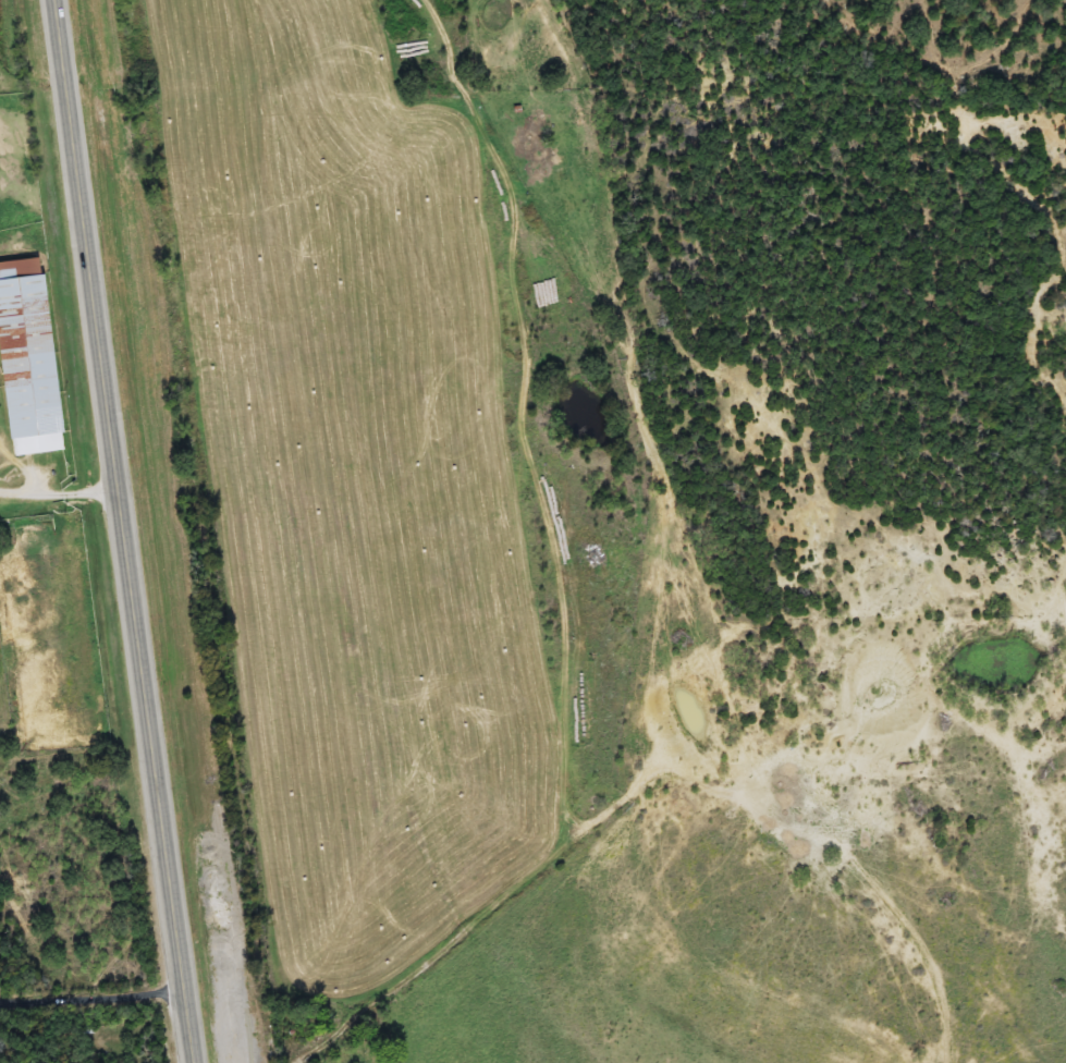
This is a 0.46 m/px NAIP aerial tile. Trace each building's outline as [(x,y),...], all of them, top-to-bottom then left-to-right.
[(8,456),(0,389),(0,262),(39,258),(60,451),(8,456)]
